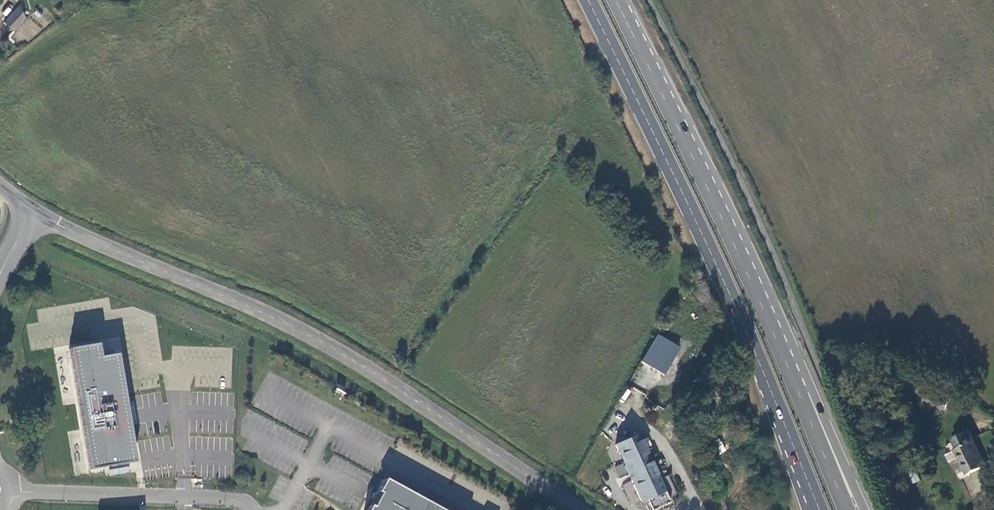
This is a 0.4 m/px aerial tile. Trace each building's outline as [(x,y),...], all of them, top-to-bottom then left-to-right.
[(4,22),(13,30),(25,17),(19,7),(4,22)] [(655,337),(645,354),(664,366),(674,349),(655,337)] [(95,344),(68,349),(89,469),(131,462),(112,355),(97,357),(95,344)] [(963,478),(988,465),(976,441),(971,431),(955,439),(960,449),(949,455),(954,466),(957,465),(963,478)] [(664,490),(637,434),(615,444),(641,500),(664,490)] [(384,478),(377,491),(379,493),(372,506),(370,505),(367,509),(443,509),(384,478)]
